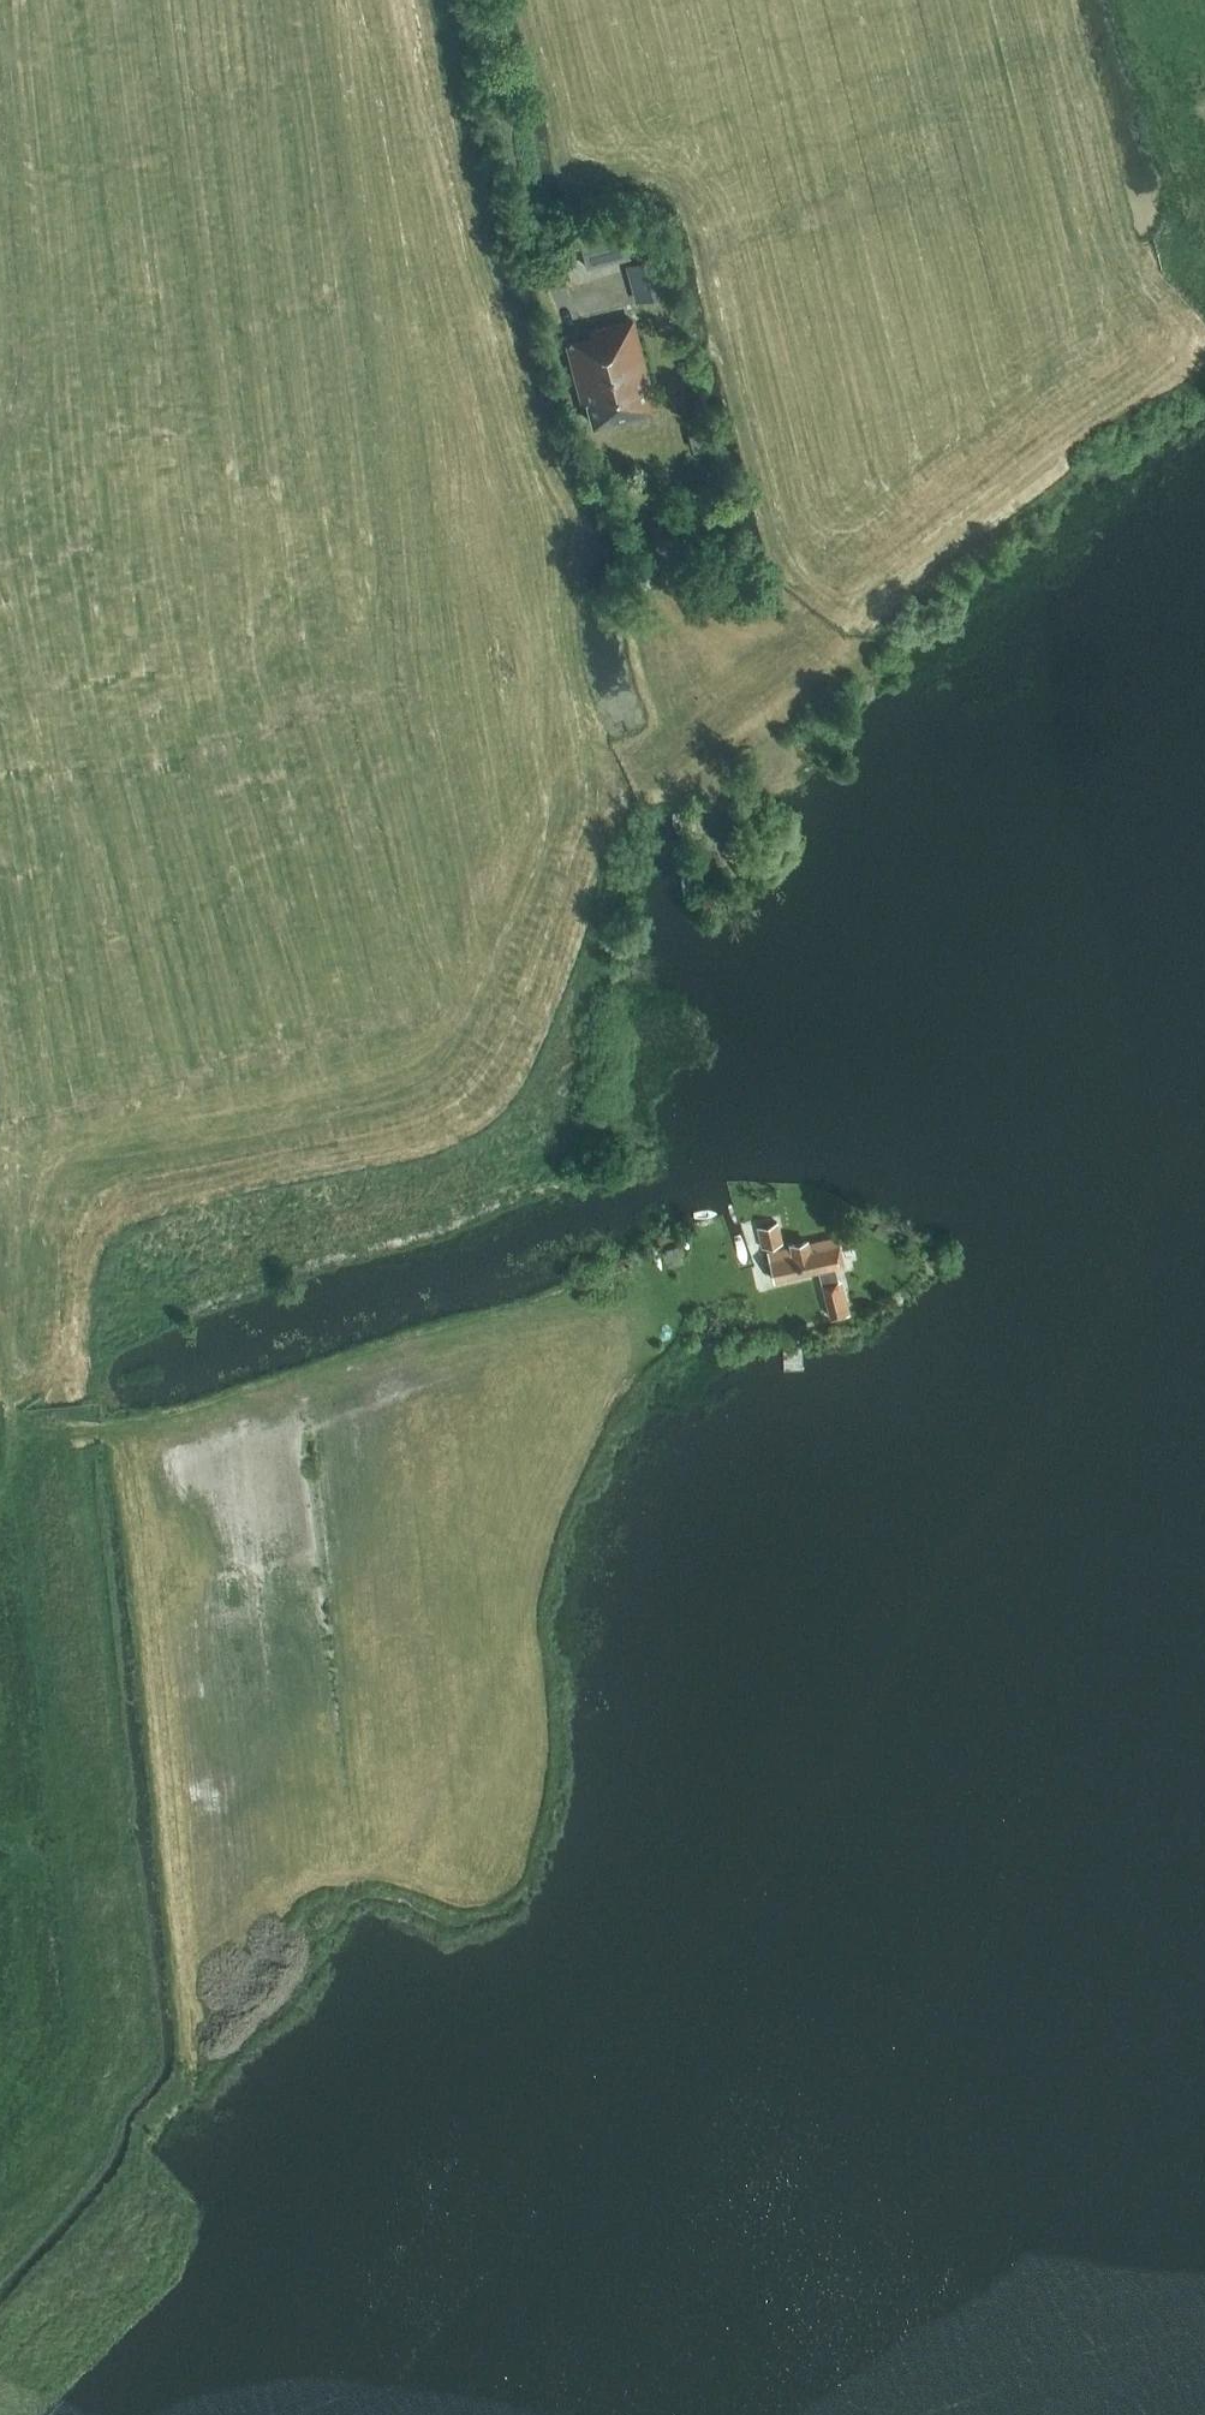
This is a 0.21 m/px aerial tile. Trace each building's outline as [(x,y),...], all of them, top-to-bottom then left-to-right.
[(587,267),(629,256),(620,222),(578,233),(587,267)] [(630,262),(640,299),(668,292),(658,254),(630,262)] [(586,400),(592,423),(655,406),(632,318),(588,330),(589,335),(566,341),(582,401),(586,400)] [(692,450),(708,446),(705,428),(688,433),(692,450)] [(760,1248),(782,1243),(777,1221),(755,1226),(760,1248)] [(768,1251),(774,1279),(842,1264),(836,1236),(806,1242),(806,1240),(789,1244),(789,1246),(768,1251)] [(821,1282),(829,1316),(849,1311),(840,1277),(838,1278),(821,1282)]
